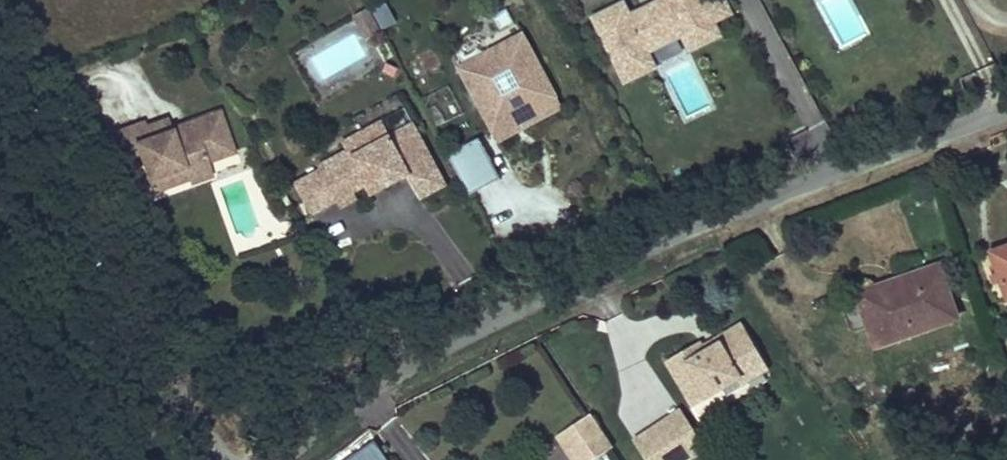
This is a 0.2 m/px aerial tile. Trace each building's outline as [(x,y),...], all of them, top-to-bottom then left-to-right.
[(398,19),(388,0),(386,0),(366,11),(376,31),(398,19)] [(702,0),(661,0),(663,3),(632,17),(626,5),(592,20),(624,90),(659,74),(651,57),(683,42),(689,56),(722,42),(716,28),(734,20),(725,0),(722,0),(706,7),(702,0)] [(840,51),(868,38),(851,0),(817,0),(840,51)] [(562,106),(524,30),(458,64),(496,139),(562,106)] [(392,120),(384,106),(361,118),(368,133),(392,120)] [(129,134),(124,119),(93,128),(107,167),(120,163),(126,179),(164,167),(172,187),(196,179),(189,159),(212,151),(198,113),(129,134)] [(368,133),(361,118),(321,138),(326,147),(295,163),(297,167),(272,180),(289,212),(314,199),(318,205),(336,196),(333,191),(345,184),(361,176),(365,185),(389,172),(398,168),(388,150),(403,143),(392,120),(368,133)] [(450,149),(468,191),(502,176),(484,134),(450,149)] [(425,184),(403,143),(388,150),(398,168),(389,172),(401,196),(425,184)] [(361,176),(345,184),(350,193),(365,185),(361,176)] [(286,250),(279,237),(268,243),(274,255),(286,250)] [(989,258),(1005,306),(1006,306),(1006,252),(989,258)] [(860,295),(839,302),(852,340),(870,334),(877,354),(959,327),(940,270),(898,283),(901,293),(863,305),(860,295)] [(863,305),(901,293),(898,283),(860,295),(863,305)] [(773,366),(749,329),(724,345),(720,338),(691,357),(685,348),(668,359),(696,404),(742,375),(746,382),(773,366)] [(696,457),(712,447),(687,406),(670,415),(696,457)] [(592,412),(559,434),(576,459),(592,459),(615,445),(592,412)] [(696,457),(670,415),(635,438),(649,459),(691,459),(696,457)]
